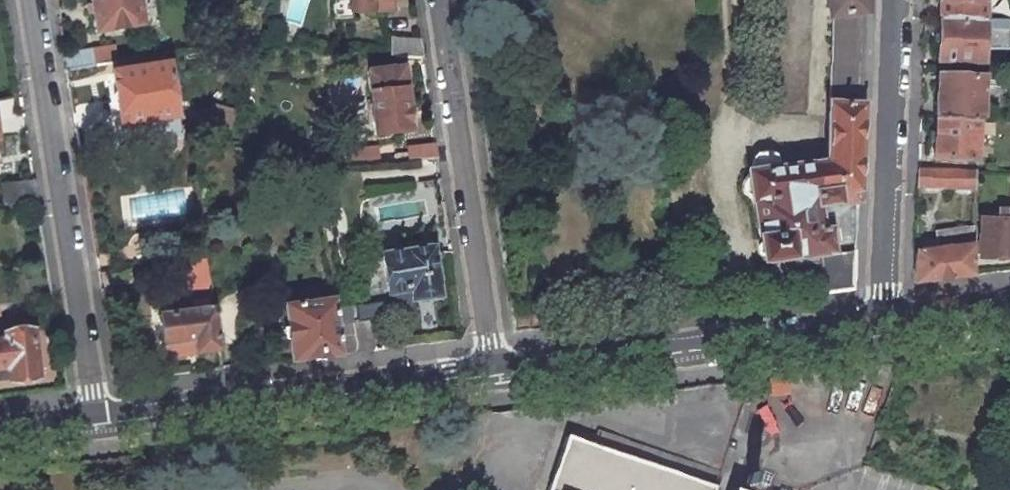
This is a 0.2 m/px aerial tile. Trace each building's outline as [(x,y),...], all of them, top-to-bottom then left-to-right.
[(95,32),(142,25),(138,0),(89,0),(95,32)] [(334,18),(352,18),(351,11),(372,10),(372,0),(334,0),(334,18)] [(372,10),(393,10),(392,0),(372,0),(372,10)] [(788,258),(818,255),(820,266),(823,293),(853,290),(855,251),(831,253),(829,231),(826,231),(823,205),(857,201),(865,0),(828,0),(831,15),(826,164),(780,170),(779,161),(775,156),(773,154),(767,152),(764,151),(761,152),(756,155),(753,160),(751,165),(752,173),(748,173),(749,177),(743,184),(744,194),(752,200),(752,202),(754,202),(761,261),(788,258)] [(939,17),(984,18),(985,1),(979,1),(979,0),(939,0),(939,17)] [(984,18),(939,17),(937,60),(982,62),(984,18)] [(420,40),(391,38),(391,55),(422,58),(420,40)] [(92,49),(64,53),(66,70),(95,65),(92,49)] [(109,105),(106,105),(113,142),(123,140),(125,147),(178,139),(166,65),(110,74),(112,84),(106,85),(109,105)] [(375,134),(409,130),(402,67),(368,70),(370,92),(375,134)] [(982,76),(937,74),(935,117),(975,119),(980,119),(982,76)] [(975,119),(935,117),(933,159),(973,160),(975,119)] [(377,149),(316,156),(317,170),(378,164),(377,149)] [(976,169),(918,167),(917,186),(975,187),(976,170),(976,169)] [(34,180),(1,185),(4,205),(36,201),(34,180)] [(1000,209),(1002,209),(981,208),(980,218),(996,219),(996,214),(997,212),(997,211),(998,210),(999,210),(1000,209)] [(978,256),(1009,257),(1009,219),(1009,214),(1008,212),(1005,209),(1002,209),(1000,209),(999,210),(998,210),(997,211),(997,212),(996,214),(996,219),(980,218),(978,256)] [(936,248),(915,251),(913,282),(972,275),(974,228),(935,232),(936,248)] [(429,251),(382,258),(389,303),(436,297),(429,251)] [(818,255),(788,258),(789,269),(820,266),(818,255)] [(174,263),(178,301),(191,299),(211,297),(207,259),(174,263)] [(211,297),(191,299),(192,311),(213,308),(211,297)] [(332,300),(285,306),(291,360),(339,354),(335,325),(332,300)] [(188,353),(194,352),(194,354),(219,351),(213,308),(192,311),(159,315),(163,346),(164,355),(167,358),(186,356),(188,353)] [(369,320),(335,325),(339,354),(373,350),(369,320)] [(0,341),(0,368),(8,367),(9,378),(10,381),(36,378),(31,331),(4,334),(5,341),(0,341)] [(0,368),(0,379),(9,378),(8,367),(0,368)] [(752,397),(787,393),(785,374),(750,378),(752,397)] [(673,390),(632,396),(634,408),(675,403),(673,390)] [(566,436),(547,489),(714,489),(720,472),(597,430),(595,435),(581,430),(578,440),(566,436)] [(749,474),(745,486),(755,489),(759,478),(749,474)]
